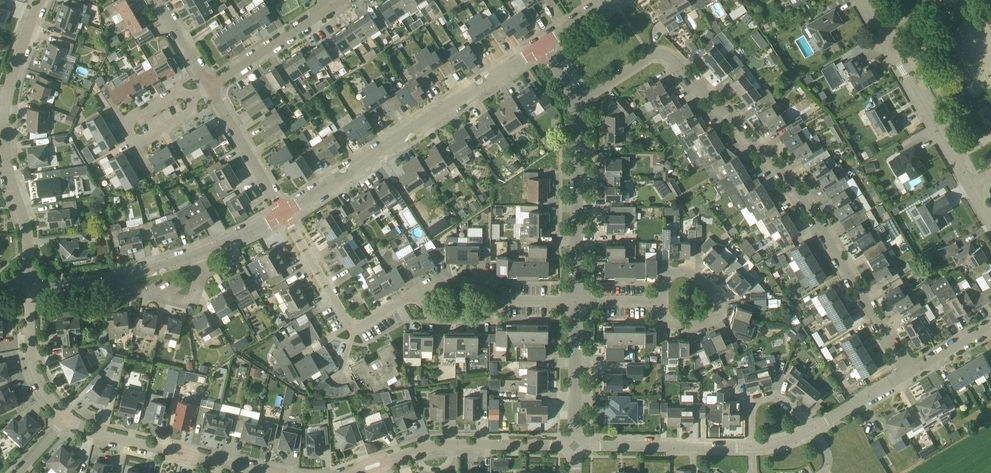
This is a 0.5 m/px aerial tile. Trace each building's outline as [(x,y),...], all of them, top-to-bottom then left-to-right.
[(3,0),(0,0),(0,25),(3,26),(6,17),(7,17),(10,10),(2,8),(4,0),(3,0)] [(87,5),(74,0),(72,0),(70,5),(63,3),(61,8),(59,7),(57,13),(82,22),(85,17),(83,16),(87,5)] [(134,13),(139,10),(134,3),(130,5),(126,0),(122,0),(107,9),(112,16),(119,12),(123,19),(124,19),(134,13)] [(187,8),(196,3),(195,0),(182,0),(187,8)] [(199,7),(208,2),(207,0),(195,0),(196,3),(187,8),(192,17),(201,12),(199,7)] [(264,2),(263,0),(253,0),(252,1),(255,6),(261,15),(257,18),(263,26),(271,21),(266,12),(270,10),(264,2)] [(398,16),(388,0),(387,0),(378,5),(384,14),(379,17),(386,28),(391,24),(389,22),(398,16)] [(407,10),(401,0),(388,0),(398,16),(407,10)] [(416,4),(414,0),(401,0),(407,10),(416,4)] [(537,0),(524,0),(527,6),(526,6),(534,18),(539,15),(532,4),(537,0)] [(683,20),(671,0),(661,0),(662,2),(658,5),(663,14),(658,17),(663,26),(664,27),(676,20),(679,22),(683,20)] [(694,0),(671,0),(683,20),(683,19),(679,11),(690,5),(693,10),(698,7),(694,0)] [(704,0),(694,0),(698,7),(699,6),(701,9),(707,5),(704,0)] [(197,25),(206,20),(211,17),(209,12),(213,10),(208,2),(199,7),(201,12),(192,17),(197,25)] [(455,7),(458,13),(463,9),(460,4),(455,7)] [(729,13),(733,19),(746,11),(742,4),(729,13)] [(263,26),(257,18),(261,15),(255,6),(247,11),(253,20),(249,23),(255,32),(263,26)] [(524,24),(534,18),(526,6),(511,16),(522,34),(528,30),(524,24)] [(836,41),(829,31),(843,23),(834,9),(806,25),(820,50),(836,41)] [(253,20),(247,11),(239,16),(245,26),(241,28),(247,37),(255,32),(249,23),(253,20)] [(379,17),(374,20),(368,12),(359,18),(370,35),(379,29),(380,31),(386,28),(379,17)] [(503,38),(496,26),(495,27),(488,16),(483,18),(479,12),(473,16),(485,34),(491,30),(498,41),(503,38)] [(742,18),(747,23),(752,17),(747,12),(742,18)] [(80,28),(82,22),(57,13),(55,20),(57,20),(55,25),(62,28),(60,34),(75,40),(79,28),(80,28)] [(128,26),(135,38),(149,30),(147,25),(143,17),(138,20),(134,13),(124,19),(123,19),(116,23),(120,31),(128,26)] [(239,42),(247,37),(241,28),(245,26),(239,16),(231,22),(237,31),(233,33),(239,42)] [(479,38),(485,34),(473,16),(467,20),(471,26),(467,29),(473,38),(472,39),(481,53),(486,49),(479,38)] [(516,38),(522,34),(511,16),(496,26),(503,38),(512,32),(516,38)] [(361,41),(370,35),(359,18),(350,24),(351,26),(361,41)] [(415,22),(418,27),(423,23),(420,18),(415,22)] [(231,22),(227,24),(223,27),(229,36),(225,39),(231,47),(239,42),(233,33),(237,31),(231,22)] [(413,30),(418,27),(415,22),(410,25),(413,30)] [(361,41),(351,26),(350,24),(341,30),(352,46),(361,41)] [(223,53),(231,47),(225,39),(229,36),(223,27),(215,33),(218,37),(214,40),(223,53)] [(149,30),(135,38),(140,46),(146,42),(155,37),(150,29),(149,30)] [(715,33),(714,33),(708,29),(705,35),(711,39),(715,33)] [(343,52),(352,46),(341,30),(332,36),(337,44),(332,48),(339,58),(344,55),(343,52)] [(752,35),(756,41),(762,36),(758,30),(757,30),(751,35),(752,35)] [(709,66),(723,55),(719,49),(724,45),(716,35),(703,46),(707,51),(701,55),(709,66)] [(119,43),(115,36),(107,40),(111,47),(119,43)] [(70,54),(74,43),(59,38),(56,44),(49,42),(48,47),(46,46),(44,52),(64,59),(66,53),(70,54)] [(472,58),(481,53),(472,39),(469,41),(470,43),(458,51),(470,68),(476,64),(472,58)] [(137,45),(137,44),(134,40),(130,42),(128,44),(130,49),(137,45)] [(691,50),(696,46),(692,41),(687,45),(691,50)] [(332,48),(327,51),(321,42),(312,48),(323,65),(332,59),(334,61),(339,58),(332,48)] [(464,72),(470,68),(458,51),(454,44),(446,49),(443,44),(435,50),(442,61),(443,60),(451,72),(460,66),(464,72)] [(451,72),(443,60),(442,61),(435,50),(431,53),(427,47),(421,50),(432,68),(438,64),(445,76),(451,72)] [(314,71),(323,65),(312,48),(303,54),(314,71)] [(368,52),(371,57),(376,54),(373,48),(368,52)] [(116,53),(118,56),(119,58),(125,54),(122,49),(116,53)] [(167,58),(162,50),(148,59),(152,67),(158,77),(159,77),(166,73),(168,77),(176,73),(172,66),(177,63),(174,58),(170,57),(167,58)] [(314,71),(303,54),(301,50),(291,56),(302,73),(311,67),(314,71)] [(426,72),(432,68),(421,50),(415,54),(419,60),(415,63),(422,74),(420,75),(428,87),(434,83),(426,72)] [(63,60),(64,59),(44,52),(41,58),(43,59),(41,64),(48,67),(46,73),(62,78),(66,67),(68,68),(70,62),(63,60)] [(366,60),(371,57),(368,52),(363,55),(366,60)] [(729,76),(744,64),(736,54),(728,61),(723,55),(709,66),(718,77),(726,71),(729,76)] [(293,79),(302,73),(291,56),(282,62),(293,79)] [(857,90),(867,84),(875,79),(868,66),(863,68),(857,56),(843,64),(842,61),(835,65),(833,62),(821,69),(832,88),(845,81),(844,80),(849,77),(857,90)] [(162,81),(159,77),(158,77),(152,67),(148,59),(133,67),(136,72),(138,75),(144,86),(144,85),(151,81),(154,86),(162,81)] [(419,93),(428,87),(420,75),(422,74),(415,63),(407,68),(415,79),(406,85),(417,103),(423,99),(419,93)] [(738,94),(752,83),(745,75),(747,73),(741,66),(744,64),(729,76),(733,80),(730,83),(738,94)] [(796,70),(791,65),(788,69),(792,73),(796,70)] [(281,77),(280,75),(275,67),(265,73),(276,88),(285,82),(288,87),(292,84),(286,74),(281,77)] [(138,75),(136,72),(129,76),(126,72),(119,76),(123,83),(123,84),(130,94),(137,90),(140,95),(147,90),(144,85),(144,86),(138,75)] [(277,90),(276,88),(265,73),(264,74),(271,84),(266,87),(271,94),(277,90)] [(266,87),(271,84),(264,74),(259,77),(266,87)] [(807,84),(814,80),(810,74),(803,78),(807,84)] [(56,82),(50,80),(40,76),(38,82),(36,81),(30,95),(52,103),(55,96),(52,95),(56,82)] [(98,85),(103,82),(100,77),(95,80),(98,85)] [(89,89),(92,81),(86,78),(82,86),(89,89)] [(660,80),(654,83),(651,78),(636,87),(642,97),(646,94),(650,100),(666,89),(660,80)] [(325,87),(330,84),(326,79),(321,82),(325,87)] [(123,84),(123,83),(116,88),(112,80),(104,84),(115,103),(122,98),(125,103),(133,99),(130,94),(123,84)] [(390,96),(382,84),(378,87),(374,81),(368,85),(380,103),(386,99),(393,110),(398,106),(391,95),(390,96)] [(793,84),(796,89),(797,88),(798,90),(800,88),(802,90),(803,89),(798,81),(793,84)] [(257,91),(251,82),(236,92),(242,101),(257,91)] [(319,91),(325,87),(321,82),(316,86),(319,91)] [(762,103),(774,96),(768,88),(764,91),(760,87),(757,89),(752,83),(738,94),(747,105),(758,96),(762,103)] [(524,92),(518,96),(529,113),(533,110),(536,115),(545,109),(546,110),(546,109),(551,117),(559,112),(542,87),(535,92),(530,84),(522,89),(524,92)] [(374,106),(380,103),(368,85),(362,89),(366,95),(362,97),(369,109),(368,110),(375,121),(381,117),(374,106)] [(411,106),(417,103),(406,85),(391,95),(398,106),(407,100),(411,106)] [(673,92),(669,95),(666,89),(650,100),(655,108),(657,107),(660,113),(674,104),(678,101),(674,103),(671,98),(675,96),(673,92)] [(303,94),(306,99),(312,96),(308,90),(303,94)] [(247,109),(263,100),(257,91),(242,101),(247,109)] [(520,120),(525,117),(511,96),(501,102),(504,106),(496,112),(509,133),(523,124),(520,120)] [(777,115),(778,114),(774,109),(779,106),(773,96),(774,96),(762,103),(766,108),(757,113),(764,123),(766,122),(766,121),(777,115)] [(608,110),(607,112),(607,115),(606,115),(606,125),(607,125),(607,140),(623,140),(623,128),(637,116),(620,97),(614,102),(612,100),(611,102),(610,103),(609,105),(609,106),(608,110)] [(277,109),(271,113),(263,100),(247,109),(253,118),(258,115),(261,120),(277,110),(277,109)] [(677,122),(693,112),(687,102),(677,108),(674,104),(660,113),(663,117),(667,115),(673,124),(676,121),(677,122)] [(896,115),(891,118),(882,102),(865,112),(879,135),(887,130),(890,134),(903,127),(896,115)] [(49,110),(38,109),(29,109),(28,121),(29,121),(29,130),(48,131),(49,110)] [(277,122),(283,119),(277,110),(261,120),(264,124),(262,126),(264,130),(277,122)] [(367,127),(375,121),(368,110),(353,119),(365,137),(370,133),(367,127)] [(788,130),(798,124),(804,120),(800,115),(796,117),(794,113),(789,116),(785,110),(778,115),(778,114),(777,115),(766,121),(766,122),(773,132),(785,125),(788,130)] [(504,136),(493,120),(488,111),(480,116),(482,119),(471,126),(482,143),(490,138),(493,143),(504,136)] [(700,115),(696,117),(693,112),(677,122),(682,131),(684,130),(687,135),(682,138),(683,138),(703,125),(705,124),(705,123),(701,126),(698,121),(702,119),(700,115)] [(85,135),(107,121),(105,118),(103,119),(100,113),(86,121),(89,126),(82,130),(85,135)] [(835,123),(829,114),(823,118),(828,127),(835,123)] [(268,141),(276,135),(278,134),(280,139),(293,131),(291,128),(290,129),(283,119),(277,122),(264,130),(262,132),(268,141)] [(359,141),(365,137),(353,119),(341,127),(337,121),(334,123),(338,129),(337,129),(345,141),(355,135),(359,141)] [(803,142),(808,139),(799,124),(804,121),(804,120),(798,124),(788,130),(791,135),(783,140),(790,151),(792,149),(803,142)] [(97,140),(111,132),(107,126),(109,124),(107,121),(85,135),(87,139),(94,135),(97,140)] [(212,145),(213,147),(218,144),(206,123),(196,129),(207,147),(212,145)] [(830,126),(838,142),(845,138),(836,123),(830,126)] [(712,126),(706,130),(703,125),(683,138),(689,148),(692,146),(695,152),(719,138),(712,126)] [(474,141),(470,135),(464,127),(453,134),(456,139),(449,144),(459,158),(472,150),(469,145),(474,141)] [(189,131),(186,133),(199,156),(204,153),(202,150),(207,147),(196,129),(190,133),(189,131)] [(336,147),(345,141),(337,129),(322,139),(334,157),(340,153),(336,147)] [(107,147),(116,141),(111,132),(97,140),(100,145),(93,149),(96,154),(98,152),(100,156),(110,151),(107,147)] [(200,158),(199,156),(186,133),(182,134),(184,136),(177,140),(185,154),(190,151),(196,162),(201,159),(200,158)] [(224,140),(224,139),(221,134),(216,137),(219,142),(220,143),(224,140)] [(67,135),(53,137),(55,146),(68,143),(67,135)] [(543,140),(545,148),(553,146),(551,138),(543,140)] [(721,150),(725,147),(719,138),(695,152),(698,157),(696,158),(700,164),(702,163),(703,165),(704,167),(709,163),(723,155),(721,150)] [(814,157),(824,151),(818,141),(814,144),(811,138),(808,140),(808,139),(803,142),(792,149),(798,159),(811,152),(814,157)] [(328,161),(334,157),(322,139),(307,149),(314,160),(323,154),(328,161)] [(292,154),(285,144),(285,143),(283,144),(281,146),(278,147),(276,149),(275,146),(271,149),(273,152),(269,155),(277,166),(281,164),(282,166),(293,159),(290,155),(292,154)] [(42,165),(51,164),(50,155),(49,155),(47,145),(28,148),(31,165),(41,164),(42,165)] [(443,157),(441,154),(435,145),(429,149),(432,154),(425,158),(433,170),(431,171),(436,180),(450,172),(453,177),(460,172),(448,153),(443,157)] [(176,159),(173,154),(168,146),(161,149),(160,147),(157,149),(170,172),(174,169),(170,162),(176,159)] [(878,152),(874,146),(865,150),(866,151),(869,157),(878,152)] [(910,178),(916,175),(925,170),(917,158),(920,156),(915,146),(889,162),(898,176),(906,171),(910,178)] [(166,174),(170,172),(157,149),(154,151),(155,153),(149,157),(156,170),(162,167),(166,174)] [(828,169),(837,164),(834,159),(833,159),(827,150),(824,151),(814,157),(817,162),(809,167),(815,178),(818,177),(818,176),(829,170),(828,169)] [(114,169),(128,161),(122,152),(109,160),(102,164),(105,169),(112,164),(114,169)] [(304,158),(303,155),(301,153),(293,159),(282,166),(287,173),(285,175),(289,180),(298,174),(301,178),(312,171),(309,166),(313,164),(310,160),(308,162),(306,160),(304,158)] [(720,180),(743,165),(736,154),(727,160),(723,155),(709,163),(712,166),(719,179),(720,180)] [(102,164),(109,160),(106,156),(99,160),(102,164)] [(433,182),(423,166),(417,157),(408,164),(409,165),(404,168),(406,171),(399,176),(409,191),(422,182),(425,187),(433,182)] [(622,159),(609,159),(605,159),(605,176),(607,176),(607,182),(624,182),(626,182),(626,179),(623,179),(624,167),(622,167),(622,159)] [(234,172),(228,162),(222,166),(219,160),(206,168),(209,173),(210,173),(216,182),(219,180),(220,180),(234,172)] [(136,170),(134,166),(132,167),(128,161),(114,169),(117,174),(110,179),(113,183),(136,170)] [(509,167),(514,172),(520,165),(515,161),(509,167)] [(835,187),(849,179),(839,163),(837,164),(828,169),(829,170),(818,176),(818,177),(824,187),(832,182),(835,187)] [(874,170),(872,163),(865,165),(867,172),(874,170)] [(735,192),(750,183),(750,182),(743,186),(740,181),(749,175),(743,165),(720,180),(719,179),(713,183),(722,199),(734,191),(735,192)] [(856,168),(856,171),(857,174),(864,171),(861,165),(856,168)] [(78,167),(60,170),(61,177),(79,174),(78,167)] [(125,188),(130,185),(139,180),(136,174),(137,173),(136,170),(113,183),(116,187),(123,183),(125,188)] [(538,172),(528,171),(525,171),(524,180),(528,180),(528,199),(547,200),(547,191),(549,191),(549,179),(538,179),(538,172)] [(225,190),(231,186),(239,181),(234,172),(220,180),(225,190)] [(40,197),(70,192),(68,182),(60,183),(59,177),(37,180),(40,197)] [(674,181),(672,178),(666,183),(667,185),(669,189),(676,184),(675,182),(674,181)] [(848,201),(850,199),(847,194),(852,191),(846,181),(849,179),(835,187),(838,192),(830,197),(836,207),(837,207),(847,201),(848,201)] [(406,203),(400,194),(395,186),(390,189),(385,180),(380,183),(379,182),(373,185),(381,197),(381,196),(385,203),(395,196),(399,202),(401,206),(402,206),(406,203)] [(666,183),(663,180),(654,180),(654,184),(658,190),(667,185),(666,183)] [(626,189),(626,182),(624,182),(607,182),(610,183),(610,188),(605,188),(605,200),(621,201),(621,200),(627,200),(629,198),(629,190),(627,189),(626,189)] [(105,195),(98,183),(89,196),(105,195)] [(747,207),(768,194),(761,183),(753,187),(750,183),(735,192),(744,207),(746,206),(747,207)] [(669,189),(675,197),(682,192),(676,184),(669,189)] [(877,194),(872,187),(867,190),(871,197),(877,194)] [(376,200),(375,199),(370,190),(366,193),(365,191),(359,195),(371,214),(374,218),(379,214),(383,212),(389,209),(385,203),(381,196),(381,197),(376,200)] [(236,209),(232,211),(235,216),(238,221),(249,216),(245,210),(242,205),(250,200),(245,191),(230,199),(236,209)] [(478,196),(481,201),(488,198),(484,192),(478,196)] [(762,219),(777,209),(776,208),(772,211),(769,206),(774,203),(768,194),(747,207),(750,212),(752,211),(758,220),(761,218),(762,219)] [(852,220),(866,211),(871,208),(863,194),(857,197),(857,196),(851,200),(850,199),(848,201),(847,201),(837,207),(836,207),(834,209),(840,220),(849,215),(852,220)] [(209,213),(214,210),(205,195),(200,198),(206,208),(197,213),(205,227),(214,222),(209,213)] [(362,220),(371,214),(359,195),(354,198),(355,200),(351,202),(356,210),(351,213),(359,225),(363,222),(362,220)] [(909,210),(925,235),(946,222),(942,214),(952,208),(944,195),(934,201),(932,198),(917,208),(916,206),(909,210)] [(96,197),(98,206),(105,205),(104,196),(96,197)] [(50,227),(58,225),(60,227),(61,227),(62,226),(64,225),(72,224),(71,215),(77,214),(75,200),(62,202),(63,209),(48,211),(50,227)] [(469,205),(473,211),(480,206),(476,200),(469,205)] [(338,207),(342,212),(344,216),(350,213),(344,203),(338,207)] [(886,211),(881,203),(877,205),(878,207),(876,208),(880,215),(886,211)] [(538,205),(528,205),(520,205),(520,211),(529,211),(528,218),(523,218),(523,223),(549,223),(549,212),(542,212),(542,211),(538,211),(538,205)] [(606,233),(616,233),(624,233),(624,222),(635,222),(635,218),(640,218),(640,212),(635,212),(635,206),(610,206),(610,214),(605,214),(605,222),(606,222),(606,233)] [(895,215),(900,211),(897,206),(892,209),(895,215)] [(691,217),(696,214),(692,208),(687,212),(691,217)] [(771,234),(792,221),(785,210),(780,214),(777,209),(762,219),(771,234)] [(423,210),(416,215),(419,220),(427,215),(423,210)] [(867,232),(874,227),(874,228),(865,212),(866,211),(852,220),(855,225),(847,230),(853,241),(856,239),(867,233),(867,232)] [(185,228),(179,217),(176,212),(166,216),(168,220),(162,222),(169,242),(174,240),(174,238),(179,237),(176,229),(185,227),(185,228)] [(336,221),(340,219),(337,215),(333,218),(330,212),(316,221),(320,226),(317,228),(320,232),(336,222),(336,221)] [(195,233),(205,227),(197,213),(188,219),(185,214),(179,217),(185,228),(190,224),(195,233)] [(162,244),(169,242),(162,222),(156,224),(155,220),(146,223),(145,223),(149,238),(155,237),(157,244),(162,242),(162,244)] [(793,241),(790,237),(798,231),(792,221),(771,234),(775,240),(776,239),(782,248),(793,241)] [(337,241),(350,232),(349,230),(347,231),(346,229),(342,231),(336,222),(320,232),(323,236),(325,234),(328,240),(333,236),(337,241)] [(133,252),(129,231),(128,231),(127,227),(121,228),(120,225),(117,223),(110,225),(111,230),(113,246),(120,245),(121,252),(126,251),(127,253),(133,252)] [(144,247),(142,240),(149,238),(145,223),(133,226),(127,227),(128,231),(129,231),(133,252),(139,250),(139,249),(144,247)] [(432,236),(439,232),(433,223),(427,228),(432,236)] [(549,234),(549,223),(523,223),(523,228),(520,228),(520,241),(538,241),(538,235),(542,235),(542,234),(549,234)] [(391,229),(395,236),(402,231),(399,227),(397,225),(391,229)] [(896,225),(890,229),(889,231),(893,237),(900,233),(896,227),(896,225)] [(732,235),(738,231),(734,226),(728,230),(732,235)] [(862,249),(870,245),(873,250),(884,243),(878,233),(878,232),(876,228),(875,228),(874,227),(867,232),(867,233),(856,239),(862,249)] [(679,258),(679,241),(679,236),(670,236),(670,228),(663,228),(662,248),(668,248),(668,256),(672,256),(672,258),(679,258)] [(696,232),(696,230),(689,230),(688,242),(679,241),(679,258),(685,258),(685,256),(689,256),(690,239),(695,239),(695,237),(696,232)] [(89,231),(79,232),(81,241),(90,240),(89,231)] [(338,260),(354,250),(348,240),(353,237),(350,232),(337,241),(339,245),(334,249),(338,254),(335,255),(338,260)] [(457,262),(457,245),(456,245),(456,236),(447,236),(445,242),(445,247),(436,247),(439,260),(449,260),(449,262),(457,262)] [(484,260),(485,247),(482,247),(482,236),(468,236),(468,245),(467,245),(467,262),(475,262),(475,260),(484,260)] [(703,261),(708,265),(726,246),(724,245),(716,243),(709,237),(699,247),(705,253),(701,257),(704,259),(703,261)] [(81,250),(79,239),(58,242),(59,249),(61,249),(63,261),(73,260),(73,261),(92,258),(90,249),(81,250)] [(744,251),(750,246),(745,240),(739,245),(744,251)] [(795,258),(809,250),(804,241),(786,252),(791,261),(795,258)] [(980,247),(975,250),(970,242),(959,249),(956,242),(952,244),(938,249),(944,260),(951,255),(957,265),(965,260),(970,268),(987,258),(980,247)] [(888,262),(893,259),(884,243),(873,250),(876,255),(868,260),(874,270),(875,270),(885,264),(886,264),(888,262)] [(436,247),(427,251),(423,244),(413,250),(425,270),(432,266),(431,265),(439,260),(436,247)] [(467,262),(467,245),(457,245),(457,262),(467,262)] [(546,245),(536,245),(529,245),(528,255),(545,256),(546,256),(546,245)] [(625,246),(616,246),(606,245),(606,256),(607,256),(625,256),(625,246)] [(752,245),(744,251),(748,257),(756,250),(752,245)] [(265,266),(283,256),(280,250),(278,251),(275,246),(259,256),(265,266)] [(738,258),(727,248),(724,250),(709,267),(712,270),(713,268),(716,271),(720,267),(726,273),(736,262),(735,261),(738,258)] [(361,265),(360,265),(363,263),(365,262),(362,257),(360,259),(354,250),(338,260),(341,264),(343,262),(346,268),(347,267),(350,272),(361,265)] [(418,274),(425,270),(413,250),(403,256),(405,258),(400,261),(403,266),(409,277),(417,273),(418,274)] [(801,267),(815,259),(809,250),(795,258),(801,267)] [(756,262),(762,257),(757,251),(751,256),(756,262)] [(923,256),(926,261),(933,258),(930,252),(923,256)] [(528,255),(525,255),(518,255),(517,260),(508,260),(507,271),(507,273),(507,277),(548,277),(548,260),(545,260),(545,256),(528,255)] [(284,278),(280,271),(287,267),(284,262),(286,261),(283,256),(265,266),(257,271),(264,281),(267,279),(271,286),(284,278)] [(635,278),(635,261),(636,256),(625,256),(607,256),(607,261),(604,261),(604,278),(635,278)] [(508,260),(508,257),(497,257),(497,275),(503,275),(503,273),(507,273),(507,271),(508,260)] [(656,258),(652,258),(645,258),(645,261),(635,261),(635,278),(645,278),(645,274),(649,274),(649,276),(656,276),(656,258)] [(749,259),(744,266),(749,270),(754,263),(749,259)] [(806,276),(820,268),(815,259),(801,267),(806,276)] [(253,273),(247,262),(242,265),(248,276),(253,273)] [(733,290),(744,277),(736,269),(740,265),(736,262),(726,273),(729,275),(725,279),(728,282),(727,284),(733,290)] [(889,282),(900,276),(894,266),(889,269),(887,264),(889,263),(888,262),(886,264),(885,264),(875,270),(874,270),(872,272),(878,282),(886,278),(889,282)] [(361,265),(350,272),(353,277),(364,270),(361,265)] [(401,282),(409,277),(403,266),(398,269),(396,267),(386,273),(395,288),(402,284),(401,282)] [(395,288),(386,273),(384,268),(375,273),(386,293),(395,288)] [(812,285),(817,282),(825,277),(820,268),(806,276),(812,285)] [(987,302),(990,300),(990,269),(982,274),(989,286),(981,291),(977,283),(971,287),(982,305),(987,302)] [(379,297),(386,293),(375,273),(366,278),(366,281),(369,286),(364,289),(370,300),(378,295),(379,297)] [(248,278),(244,280),(240,274),(229,281),(238,297),(235,299),(241,309),(256,300),(254,298),(259,296),(248,278)] [(904,295),(907,293),(904,294),(901,289),(906,286),(900,276),(889,282),(893,288),(884,293),(891,304),(894,302),(893,301),(904,295)] [(965,310),(955,294),(945,276),(931,285),(938,298),(940,301),(948,313),(952,310),(956,316),(965,310)] [(740,294),(747,287),(751,283),(744,277),(733,290),(736,292),(737,291),(740,294)] [(295,281),(288,285),(285,280),(272,287),(275,293),(278,291),(284,301),(303,290),(300,285),(298,286),(295,281)] [(982,305),(971,287),(966,280),(961,283),(964,288),(955,294),(965,310),(971,307),(973,310),(982,305)] [(922,287),(924,291),(930,288),(928,283),(922,287)] [(836,295),(831,286),(817,294),(820,299),(823,303),(836,295)] [(305,297),(306,296),(303,290),(284,301),(288,307),(286,308),(285,311),(290,319),(302,312),(298,307),(299,307),(307,301),(305,297)] [(751,299),(765,298),(765,290),(750,291),(751,299)] [(231,296),(226,299),(222,293),(211,300),(221,317),(227,313),(229,316),(240,310),(231,296)] [(911,313),(922,306),(916,296),(911,299),(907,293),(904,295),(893,301),(894,302),(900,312),(908,307),(911,313)] [(828,312),(842,304),(836,295),(823,303),(828,312)] [(732,316),(748,321),(751,311),(754,309),(753,306),(744,302),(742,308),(737,306),(735,310),(734,310),(732,316)] [(833,321),(847,312),(842,304),(828,312),(833,321)] [(923,326),(924,326),(930,322),(924,312),(928,310),(925,305),(922,306),(911,313),(914,318),(903,324),(910,335),(923,326)] [(79,315),(74,316),(73,311),(60,312),(61,317),(67,317),(67,318),(57,319),(57,324),(56,325),(56,328),(58,330),(58,334),(61,334),(62,343),(78,341),(77,333),(80,332),(79,315)] [(127,311),(114,312),(114,319),(108,320),(110,338),(122,337),(121,331),(129,331),(127,311)] [(153,334),(155,324),(157,315),(144,312),(143,318),(137,317),(133,333),(145,336),(146,332),(153,334)] [(213,315),(207,318),(204,312),(193,318),(203,335),(208,332),(211,337),(222,331),(213,315)] [(845,326),(853,321),(847,312),(833,321),(826,325),(831,334),(837,331),(839,334),(847,329),(845,326)] [(953,322),(948,314),(947,313),(942,316),(948,326),(953,322)] [(755,323),(748,321),(732,316),(730,322),(732,322),(730,326),(735,328),(733,335),(750,341),(755,323)] [(177,340),(179,330),(182,320),(169,317),(168,324),(161,322),(158,339),(169,342),(169,345),(175,347),(177,339),(177,340)] [(297,332),(306,346),(320,338),(309,319),(299,325),(297,321),(293,324),(297,332)] [(784,331),(794,339),(801,322),(800,321),(800,322),(792,326),(784,331)] [(548,324),(517,324),(506,324),(506,328),(506,331),(507,331),(507,341),(517,341),(517,346),(527,346),(544,346),(544,341),(547,341),(548,324)] [(645,326),(635,325),(604,325),(603,342),(606,342),(606,347),(624,347),(634,347),(634,343),(645,343),(645,330),(645,326)] [(503,328),(503,326),(496,326),(496,344),(506,344),(507,341),(507,331),(506,331),(506,328),(503,328)] [(930,336),(924,326),(923,326),(910,335),(916,345),(930,336)] [(655,346),(655,328),(649,328),(649,330),(645,330),(645,343),(645,346),(655,346)] [(96,338),(104,342),(108,332),(100,329),(96,338)] [(256,335),(258,340),(265,336),(262,331),(256,335)] [(719,331),(716,333),(715,331),(708,334),(720,358),(720,357),(719,354),(733,347),(729,339),(724,341),(719,331)] [(802,342),(805,335),(798,331),(795,338),(802,342)] [(297,351),(306,346),(297,332),(289,337),(297,351)] [(421,357),(421,332),(413,332),(413,334),(404,334),(403,357),(421,357)] [(439,347),(439,334),(429,334),(429,332),(421,332),(421,357),(431,357),(431,349),(432,350),(432,347),(439,347)] [(456,356),(456,332),(448,332),(448,334),(439,334),(439,347),(444,347),(444,357),(456,357),(456,356)] [(466,356),(466,332),(456,332),(456,356),(466,356)] [(484,340),(484,334),(474,334),(474,332),(466,332),(466,356),(478,356),(478,347),(483,347),(483,340),(484,340)] [(846,350),(860,341),(855,333),(841,341),(846,350)] [(695,369),(704,365),(720,358),(708,334),(703,337),(704,338),(700,340),(703,346),(694,350),(694,358),(695,369)] [(288,356),(297,351),(289,337),(280,342),(282,346),(288,356)] [(678,355),(678,338),(672,338),(672,340),(667,340),(667,346),(661,346),(662,363),(678,364),(678,355)] [(684,340),(684,338),(678,338),(678,355),(689,355),(691,358),(694,356),(694,358),(694,350),(694,346),(688,346),(688,340),(684,340)] [(397,352),(396,350),(391,341),(377,350),(381,356),(378,357),(382,364),(380,365),(381,367),(377,369),(376,367),(374,369),(370,362),(368,364),(364,357),(350,365),(356,376),(359,374),(360,377),(362,376),(368,386),(370,384),(372,387),(386,379),(388,383),(392,381),(401,376),(397,369),(400,367),(398,363),(397,364),(393,358),(396,356),(394,354),(397,352)] [(852,359),(866,350),(860,341),(846,350),(852,359)] [(79,353),(78,345),(62,347),(63,356),(65,356),(66,358),(60,360),(63,367),(66,375),(67,375),(70,381),(81,376),(88,373),(86,367),(91,365),(87,356),(81,358),(79,353)] [(320,372),(325,369),(335,363),(324,345),(310,353),(320,372)] [(290,360),(288,356),(282,346),(278,348),(273,351),(276,357),(271,360),(275,368),(281,365),(290,360)] [(545,357),(545,346),(544,346),(527,346),(527,357),(545,357)] [(623,358),(624,347),(606,347),(605,347),(605,358),(623,358)] [(857,368),(871,359),(866,350),(852,359),(857,368)] [(322,374),(320,372),(310,353),(301,358),(310,373),(313,379),(322,374)] [(989,362),(984,353),(975,359),(983,373),(990,368),(990,365),(989,362)] [(301,378),(310,373),(301,358),(293,363),(299,374),(301,378)] [(776,375),(774,365),(773,361),(767,362),(766,359),(753,362),(759,387),(762,387),(762,386),(772,384),(770,376),(776,375)] [(862,377),(868,373),(876,368),(871,359),(857,368),(862,377)] [(974,378),(983,373),(975,359),(966,364),(974,378)] [(299,374),(293,363),(290,360),(281,365),(289,379),(295,376),(299,374)] [(185,362),(187,370),(193,369),(192,361),(185,362)] [(536,361),(526,361),(519,361),(519,374),(522,374),(522,380),(547,380),(547,369),(540,369),(540,368),(536,368),(536,361)] [(9,377),(8,376),(10,376),(9,368),(7,369),(6,362),(0,363),(0,379),(9,377)] [(757,388),(759,387),(753,362),(748,363),(749,370),(743,372),(742,368),(736,370),(739,383),(745,382),(747,390),(756,388),(757,388)] [(603,390),(622,390),(622,378),(627,378),(627,379),(643,379),(643,365),(627,364),(627,373),(615,373),(605,373),(605,379),(603,379),(603,390)] [(965,383),(974,378),(966,364),(957,369),(965,383)] [(796,396),(798,398),(810,384),(800,376),(803,373),(793,365),(784,376),(793,383),(788,389),(796,396)] [(259,376),(260,369),(252,367),(250,375),(259,376)] [(180,369),(176,384),(183,385),(187,370),(180,369)] [(956,388),(965,383),(957,369),(948,374),(956,388)] [(717,384),(723,378),(716,372),(711,378),(717,384)] [(728,381),(733,385),(736,381),(732,377),(728,381)] [(270,379),(269,385),(276,387),(278,380),(270,379)] [(321,391),(328,383),(327,383),(324,379),(316,384),(321,391)] [(360,388),(355,379),(349,382),(354,391),(360,388)] [(104,387),(103,386),(97,380),(87,392),(88,393),(87,394),(93,400),(94,398),(95,399),(96,400),(97,401),(105,403),(106,402),(108,403),(108,401),(115,402),(118,388),(110,386),(109,385),(108,385),(107,385),(106,386),(105,386),(104,387)] [(498,388),(498,380),(497,380),(491,380),(490,380),(489,388),(498,388)] [(547,391),(547,380),(522,380),(522,385),(519,385),(519,392),(518,392),(518,399),(520,399),(541,399),(536,399),(536,392),(540,392),(540,391),(547,391)] [(0,387),(0,411),(1,413),(13,408),(13,407),(19,404),(19,402),(20,402),(17,394),(16,395),(14,390),(13,390),(10,383),(0,387)] [(332,386),(328,383),(321,391),(328,395),(332,386)] [(342,386),(344,396),(352,393),(347,384),(342,386)] [(801,400),(809,406),(814,400),(818,403),(827,393),(822,388),(820,391),(810,384),(798,398),(801,400)] [(294,390),(287,385),(283,403),(291,405),(294,390)] [(336,397),(337,387),(336,387),(332,386),(328,395),(336,397)] [(344,396),(342,386),(337,387),(336,397),(344,396)] [(404,389),(407,398),(415,396),(412,387),(404,389)] [(146,393),(124,388),(119,411),(133,415),(135,406),(142,407),(146,393)] [(480,418),(480,408),(486,408),(486,389),(480,389),(480,397),(465,397),(464,417),(480,418)] [(169,416),(175,392),(167,390),(166,396),(158,394),(157,401),(150,400),(147,414),(149,414),(148,418),(157,420),(157,418),(161,419),(162,415),(169,416)] [(729,391),(719,391),(717,391),(717,401),(713,403),(705,403),(705,412),(739,412),(739,400),(729,400),(729,391)] [(938,413),(942,420),(947,416),(946,414),(956,408),(953,403),(948,394),(947,394),(948,396),(943,399),(938,391),(933,394),(931,393),(927,395),(938,413)] [(371,404),(383,400),(380,392),(367,394),(371,404)] [(456,417),(456,393),(431,393),(430,408),(433,408),(433,417),(435,417),(435,419),(442,419),(442,417),(456,417)] [(840,393),(835,398),(839,402),(844,397),(840,393)] [(969,401),(965,393),(961,395),(965,403),(969,401)] [(942,420),(938,413),(927,395),(923,397),(922,400),(917,403),(923,411),(918,414),(916,412),(916,413),(923,425),(925,428),(935,423),(935,424),(941,420),(942,420)] [(630,396),(619,396),(609,396),(608,402),(606,402),(606,422),(617,422),(617,419),(632,419),(632,402),(630,402),(630,396)] [(313,410),(327,408),(326,399),(312,400),(313,410)] [(541,404),(541,399),(520,399),(520,401),(513,401),(513,411),(517,411),(517,423),(527,423),(527,421),(547,421),(547,405),(541,404)] [(198,405),(179,400),(173,424),(189,427),(192,415),(196,416),(198,405)] [(393,422),(396,420),(397,422),(398,422),(400,427),(412,423),(410,418),(416,415),(411,400),(392,406),(394,414),(391,416),(393,422)] [(699,417),(699,403),(693,403),(693,401),(680,401),(680,407),(680,425),(683,425),(693,425),(693,417),(699,417)] [(650,413),(658,413),(658,402),(649,402),(650,413)] [(680,425),(680,407),(668,406),(668,402),(661,402),(661,416),(667,416),(667,424),(677,425),(680,425)] [(717,422),(722,422),(722,426),(729,426),(729,423),(739,423),(739,412),(705,412),(705,403),(699,403),(699,417),(705,417),(717,422)] [(214,433),(219,414),(212,413),(213,408),(200,405),(197,421),(203,423),(202,428),(207,429),(206,431),(214,433)] [(489,408),(489,419),(499,419),(499,408),(489,408)] [(917,414),(912,417),(907,409),(902,412),(899,411),(896,413),(906,431),(913,427),(914,430),(923,425),(916,413),(917,414)] [(236,430),(239,414),(226,411),(225,416),(219,414),(214,433),(222,435),(223,433),(228,434),(229,429),(236,430)] [(393,427),(388,412),(380,414),(379,412),(365,417),(368,424),(365,425),(369,438),(387,432),(386,429),(393,427)] [(900,435),(906,431),(896,413),(892,416),(891,418),(886,421),(891,430),(886,433),(885,431),(892,444),(902,438),(900,435)] [(14,418),(5,428),(9,432),(9,433),(22,445),(40,426),(27,414),(18,423),(14,418)] [(253,442),(258,424),(251,422),(252,417),(239,414),(236,430),(242,432),(241,437),(246,438),(245,440),(253,442)] [(356,443),(355,439),(352,430),(359,427),(354,415),(333,423),(341,448),(356,443)] [(258,424),(253,442),(262,444),(262,442),(267,443),(268,438),(275,439),(278,423),(266,420),(264,425),(258,424)] [(974,428),(970,422),(964,426),(967,432),(974,428)] [(293,444),(300,446),(302,428),(291,426),(289,431),(282,429),(279,446),(282,447),(282,449),(288,450),(289,448),(292,449),(293,444)] [(328,443),(327,426),(320,426),(320,432),(306,433),(308,454),(323,452),(322,440),(327,439),(328,443)] [(709,436),(719,436),(719,427),(709,427),(709,436)] [(871,444),(875,451),(882,447),(878,440),(871,444)] [(927,446),(931,453),(937,449),(933,443),(927,446)] [(46,463),(47,465),(49,467),(53,466),(55,466),(56,465),(60,468),(59,469),(63,472),(73,472),(74,472),(77,469),(74,467),(81,460),(76,455),(75,457),(61,445),(47,461),(46,463)] [(92,472),(115,472),(110,471),(111,465),(96,461),(94,472),(92,472)] [(494,469),(502,469),(502,461),(494,461),(494,469)]
